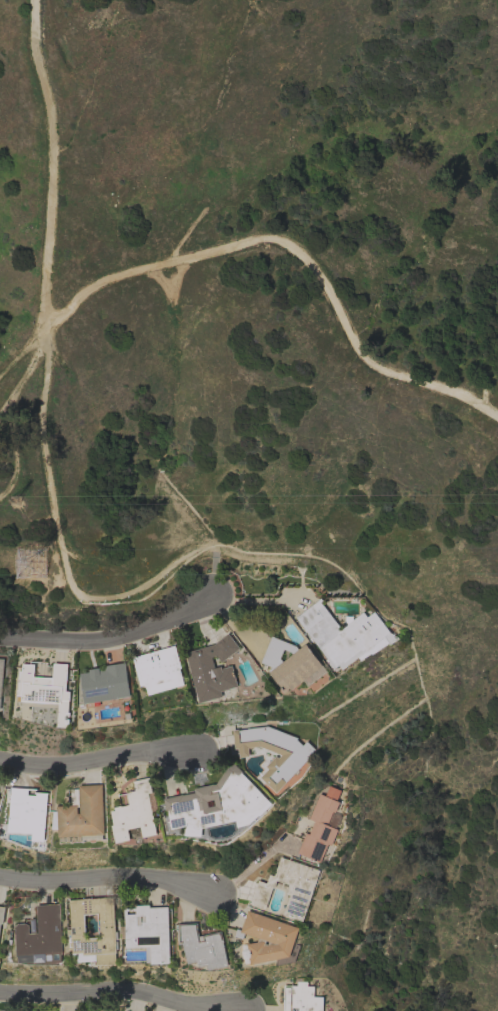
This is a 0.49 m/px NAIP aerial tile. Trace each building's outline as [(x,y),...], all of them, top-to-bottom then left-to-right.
[(342,669),(339,665),(335,668),(334,667),(333,669),(325,659),(327,658),(295,617),(320,598),(322,600),(320,602),(340,629),(362,611),(366,617),(373,611),(389,632),(399,638),(389,644),(384,636),(342,669)] [(187,655),(215,647),(228,637),(226,635),(227,634),(230,637),(238,648),(222,660),(224,668),(232,665),(238,686),(219,691),(220,694),(218,697),(202,701),(199,700),(187,655)] [(260,662),(271,636),(295,646),(298,649),(306,643),(323,665),(291,689),(289,687),(284,691),(268,670),(272,667),(271,666),(260,662)] [(148,694),(145,686),(144,687),(144,686),(142,686),(142,685),(140,686),(138,679),(132,657),(174,645),(181,668),(179,668),(184,684),(148,694)] [(85,703),(86,707),(81,708),(80,703),(84,703),(79,673),(89,671),(88,669),(98,667),(99,670),(104,669),(104,665),(125,662),(130,696),(85,703)] [(16,668),(36,669),(36,666),(73,668),(71,706),(14,703),(16,668)] [(276,792),(260,777),(268,768),(265,766),(275,755),(278,757),(280,755),(259,746),(248,747),(249,756),(239,757),(238,748),(234,749),(232,729),(237,728),(237,730),(246,729),(246,728),(267,726),(297,737),(296,739),(302,745),(306,741),(315,749),(310,754),(311,755),(276,792)] [(237,827),(236,820),(202,828),(202,836),(185,835),(185,826),(171,829),(167,810),(166,811),(163,798),(183,794),(195,792),(194,788),(214,783),(214,784),(216,783),(226,767),(232,761),(242,772),(241,773),(271,804),(259,816),(259,815),(249,824),(237,827)] [(143,836),(140,826),(128,829),(130,840),(116,843),(112,825),(114,825),(111,811),(115,810),(114,807),(121,805),(121,806),(129,805),(127,793),(128,793),(127,792),(135,790),(133,781),(149,777),(152,792),(157,812),(152,813),(157,833),(143,836)] [(52,831),(52,810),(57,809),(56,806),(71,805),(70,789),(78,788),(79,806),(77,807),(77,813),(80,813),(78,785),(101,784),(104,834),(102,834),(102,839),(60,841),(60,836),(58,837),(58,830),(52,831)] [(10,794),(11,788),(10,788),(10,787),(36,789),(36,790),(27,789),(27,795),(35,795),(35,793),(34,793),(34,792),(47,793),(47,794),(46,794),(44,841),(31,840),(32,833),(7,832),(10,794)] [(319,793),(327,796),(329,791),(335,794),(333,799),(339,802),(335,812),(332,811),(326,824),(338,829),(331,845),(328,844),(320,862),(297,853),(305,832),(309,834),(314,821),(308,818),(319,793)] [(320,870),(312,891),(313,892),(302,921),(283,914),(289,895),(285,893),(288,884),(276,880),(274,888),(272,887),(265,909),(249,904),(258,880),(266,883),(269,874),(273,875),(280,856),(320,870)] [(115,931),(117,931),(117,939),(115,939),(116,941),(117,940),(118,949),(116,949),(116,953),(116,964),(97,965),(96,954),(95,954),(95,961),(72,962),(72,953),(73,953),(72,949),(68,950),(67,929),(71,929),(69,900),(69,899),(70,899),(70,900),(84,899),(84,898),(90,897),(90,898),(113,897),(115,931)] [(61,961),(44,963),(44,960),(18,962),(18,956),(17,957),(14,926),(18,923),(25,923),(29,925),(31,925),(30,919),(35,919),(36,924),(37,924),(36,905),(59,903),(63,953),(60,953),(61,961)] [(170,963),(150,964),(150,947),(125,948),(124,908),(135,908),(134,905),(149,904),(149,907),(168,906),(170,963)] [(299,927),(289,956),(251,964),(250,962),(245,963),(244,958),(243,958),(241,951),(243,950),(242,944),(257,942),(258,937),(244,933),(242,939),(234,936),(237,928),(241,930),(247,910),(299,927)] [(199,936),(221,931),(223,942),(222,942),(228,965),(216,968),(208,970),(207,966),(208,965),(207,964),(198,966),(197,962),(198,962),(198,961),(187,963),(182,943),(178,944),(177,923),(197,923),(197,929),(199,936)] [(323,997),(322,1010),(298,1010),(298,1008),(292,1007),(292,1010),(282,1010),(283,985),(297,985),(297,981),(295,981),(295,977),(303,977),(303,981),(307,981),(307,986),(313,986),(313,996),(323,997)]
